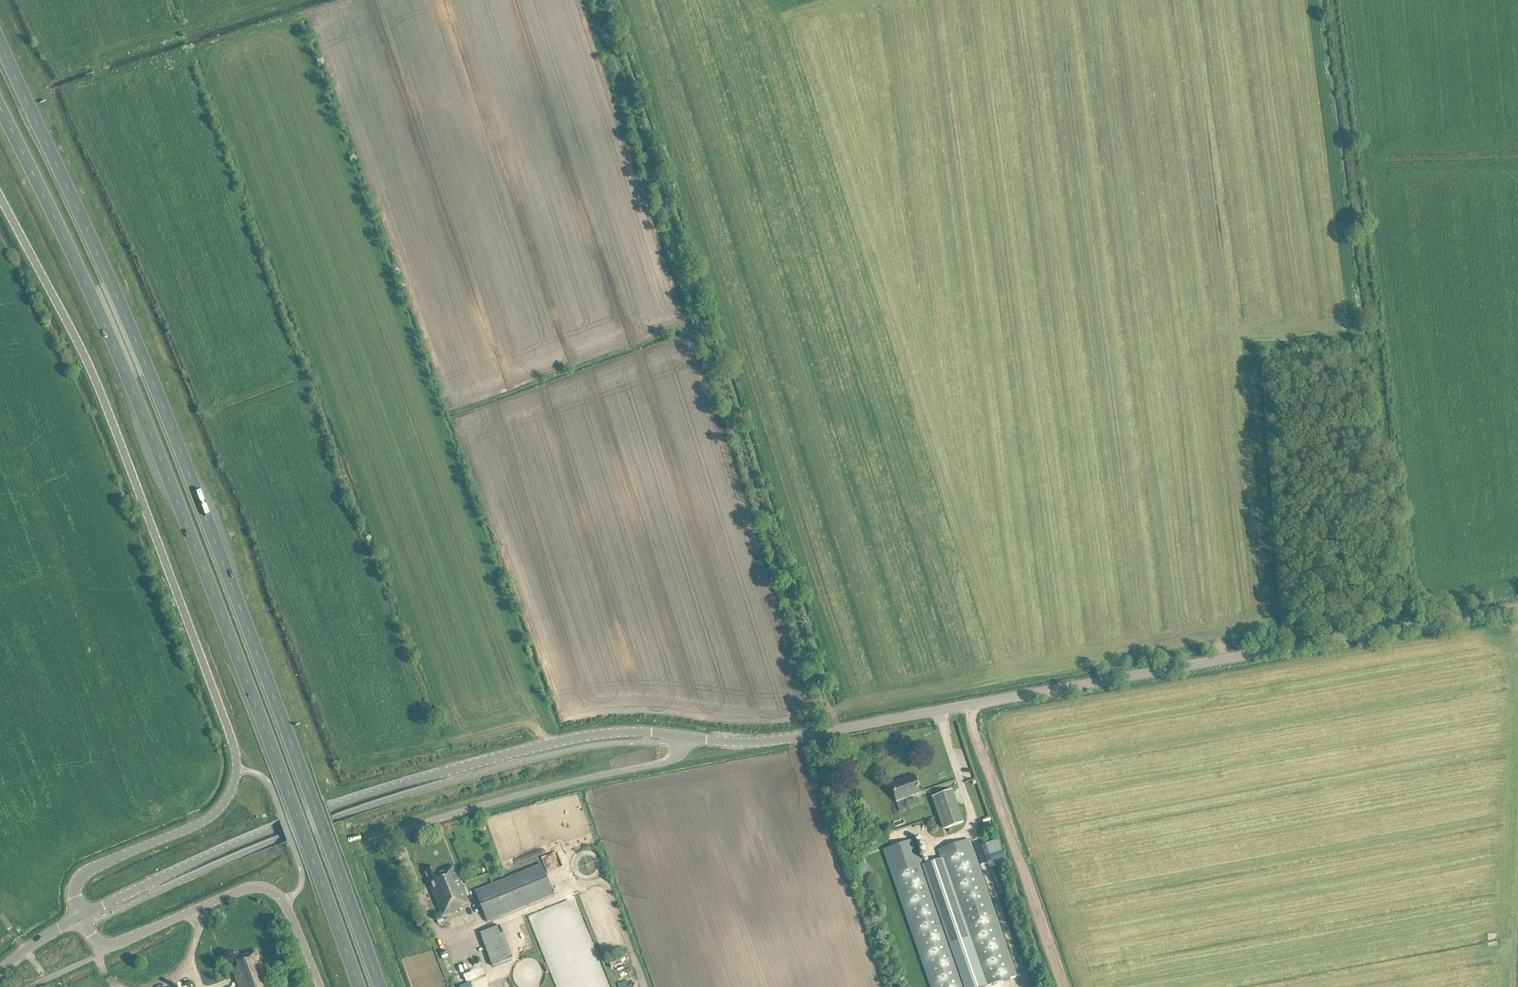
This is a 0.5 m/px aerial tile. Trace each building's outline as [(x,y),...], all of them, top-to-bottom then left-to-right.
[(896,803),(919,795),(913,778),(891,786),(896,803)] [(943,830),(964,823),(952,790),(931,798),(943,830)] [(884,852),(930,986),(964,986),(944,929),(914,841),(884,852)] [(922,865),(944,929),(964,986),(987,986),(1015,977),(992,909),(968,841),(938,852),(941,858),(922,865)] [(544,856),(547,867),(567,860),(563,849),(544,856)] [(487,923),(553,896),(541,866),(475,893),(487,923)] [(468,906),(454,868),(438,875),(436,869),(426,873),(427,874),(426,874),(427,879),(428,878),(430,883),(428,884),(442,919),(461,911),(460,909),(468,906)] [(492,967),(512,960),(500,928),(480,935),(492,967)] [(258,952),(241,958),(240,953),(231,956),(236,970),(234,970),(240,986),(271,986),(258,952)]
